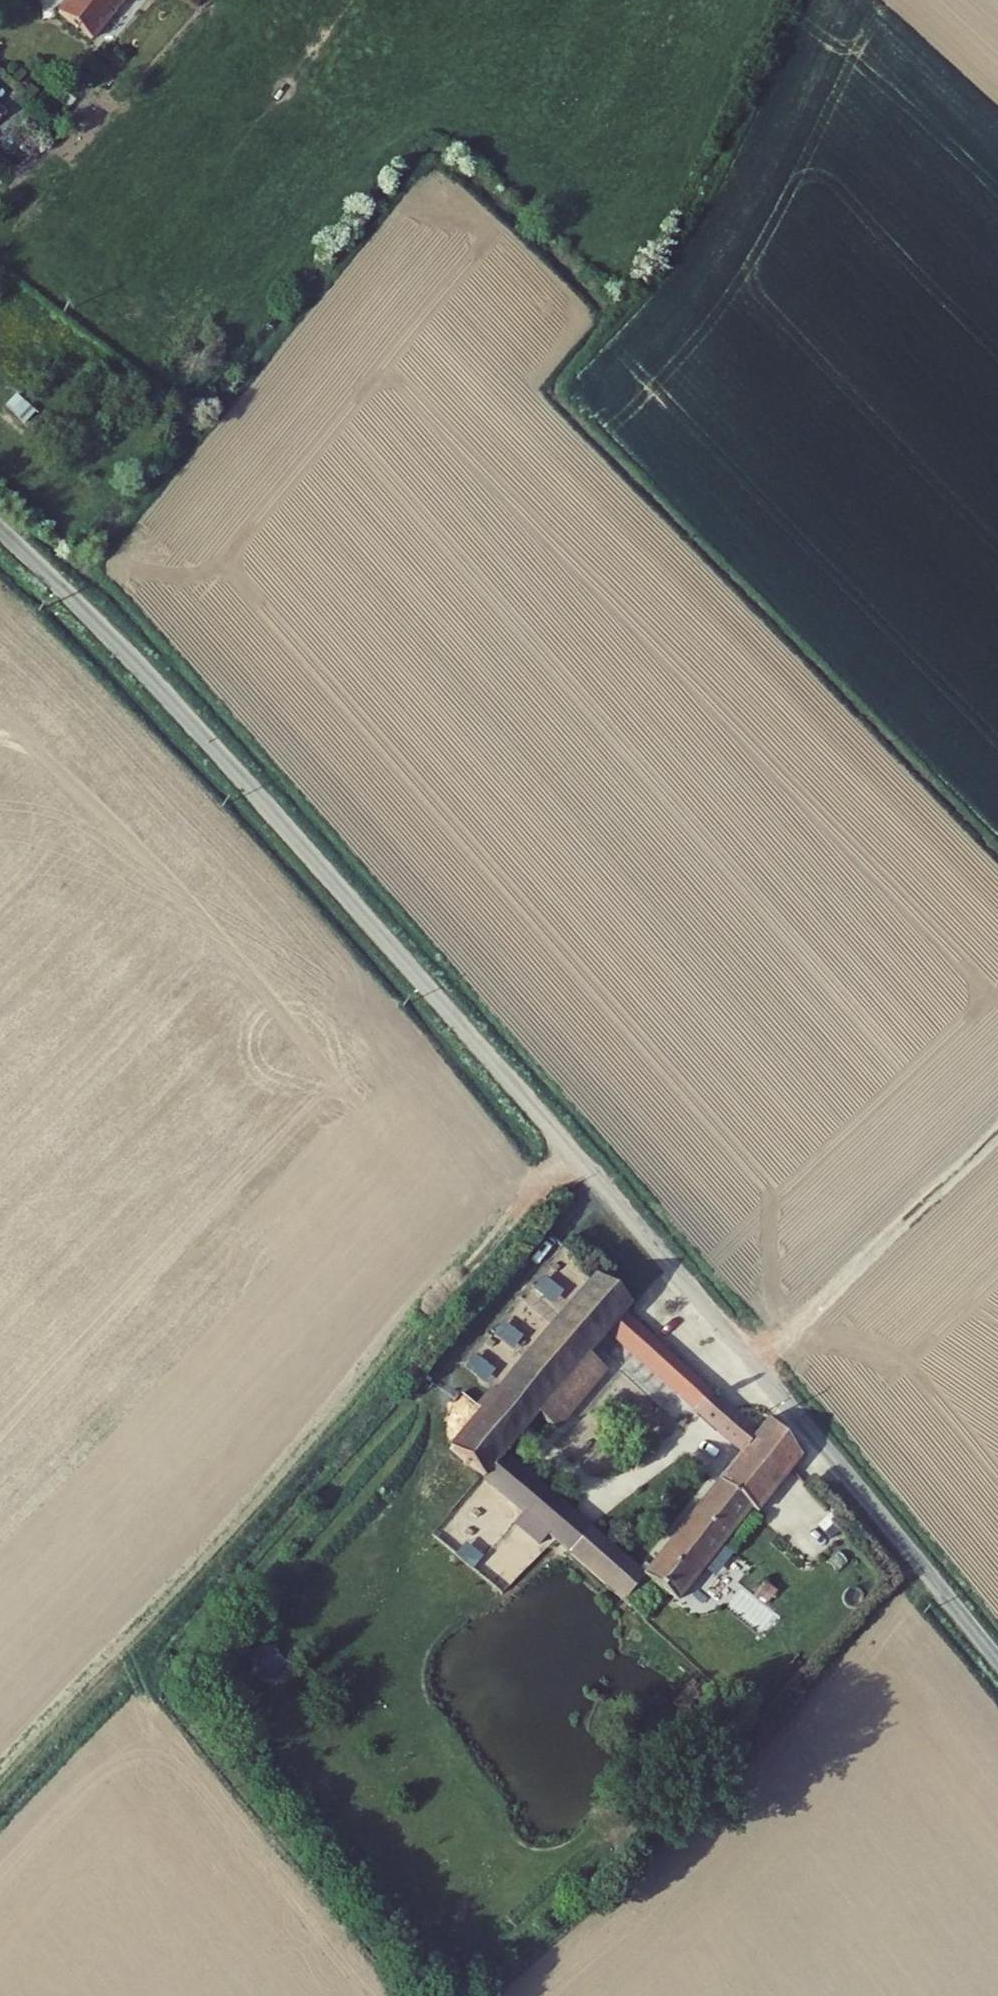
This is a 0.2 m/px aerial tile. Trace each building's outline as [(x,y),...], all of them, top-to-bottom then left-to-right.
[(98,21),(116,0),(73,0),(98,21)] [(14,115),(24,103),(0,83),(0,104),(14,115)] [(46,189),(34,179),(26,189),(38,198),(46,189)] [(744,1457),(737,1466),(776,1495),(805,1460),(772,1422),(762,1436),(633,1318),(638,1310),(606,1279),(508,1396),(503,1392),(487,1410),(492,1414),(460,1454),(527,1514),(520,1522),(544,1544),(553,1534),(654,1621),(673,1599),(649,1580),(507,1466),(537,1428),(546,1437),(555,1426),(564,1434),(612,1375),(596,1361),(608,1346),(618,1354),(623,1348),(744,1457)] [(758,1520),(776,1495),(737,1466),(649,1580),(673,1599),(681,1605),(751,1515),(758,1520)] [(514,1524),(473,1568),(495,1588),(535,1544),(514,1524)]
